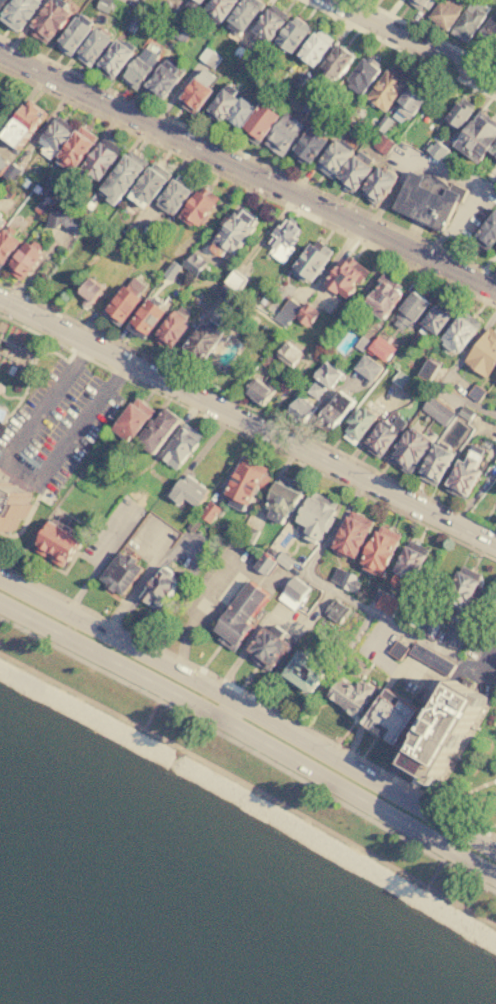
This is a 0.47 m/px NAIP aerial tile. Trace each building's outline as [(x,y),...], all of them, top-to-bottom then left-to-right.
[(0,14),(11,0),(41,0),(17,32),(0,19),(0,14)] [(24,30),(47,0),(61,0),(72,8),(43,45),(24,30)] [(95,7),(98,0),(114,0),(125,5),(119,18),(95,7)] [(156,11),(165,0),(167,0),(173,5),(164,17),(156,11)] [(183,6),(188,0),(201,0),(191,12),(183,6)] [(202,10),(210,0),(237,0),(219,23),(202,10)] [(224,22),(241,0),(258,0),(262,3),(239,33),(224,22)] [(436,0),(411,0),(428,12),(436,0)] [(427,17),(439,0),(462,0),(466,3),(446,30),(427,17)] [(448,32),(473,0),(481,0),(491,7),(463,43),(448,32)] [(166,16),(176,3),(182,8),(172,20),(166,16)] [(269,3),(287,17),(268,43),(250,29),(269,3)] [(54,44),(79,11),(93,22),(68,55),(54,44)] [(124,25),(134,13),(141,18),(131,31),(124,25)] [(291,15),(309,29),(291,52),(273,38),(291,15)] [(491,15),(495,19),(495,45),(494,48),(476,34),(491,15)] [(74,55),(98,23),(113,35),(89,66),(74,55)] [(172,34),(180,24),(191,32),(183,43),(172,34)] [(315,28),(333,42),(313,67),(296,53),(315,28)] [(93,67),(117,36),(134,49),(111,80),(93,67)] [(227,50),(233,41),(246,50),(239,59),(227,50)] [(336,43),(353,55),(335,79),(318,66),(336,43)] [(120,77),(145,44),(160,56),(135,88),(120,77)] [(197,58),(206,46),(220,57),(211,68),(197,58)] [(364,53),(382,66),(360,94),(343,81),(364,53)] [(141,90),(165,59),(182,72),(158,103),(141,90)] [(388,65),(407,80),(384,110),(364,95),(388,65)] [(174,101),(200,66),(218,79),(191,114),(174,101)] [(290,83),(300,70),(311,78),(301,92),(290,83)] [(412,78),(430,91),(410,117),(392,104),(412,78)] [(226,82),(241,93),(221,119),(206,108),(226,82)] [(333,93),(338,86),(349,94),(344,101),(333,93)] [(255,105),(237,128),(223,117),(240,94),(255,105)] [(299,111),(306,97),(322,104),(315,118),(299,111)] [(472,110),(458,129),(444,119),(458,100),(472,110)] [(19,148),(3,136),(30,101),(46,113),(19,148)] [(278,115),(255,144),(238,131),(261,102),(278,115)] [(355,115),(360,108),(366,113),(361,120),(355,115)] [(478,109),(495,123),(495,137),(481,157),(456,139),(478,109)] [(304,126),(280,156),(261,142),(285,111),(304,126)] [(374,127),(384,114),(393,120),(382,134),(374,127)] [(68,130),(52,152),(35,139),(52,117),(68,130)] [(306,166),(288,152),(313,119),(331,133),(306,166)] [(95,136),(68,171),(53,160),(80,124),(95,136)] [(380,133),(393,143),(384,155),(371,145),(380,133)] [(332,179),(314,165),(337,134),(355,148),(332,179)] [(120,150),(96,181),(79,168),(103,137),(120,150)] [(436,141),(448,150),(440,160),(428,152),(436,141)] [(352,193),(334,179),(357,149),(375,163),(352,193)] [(144,165),(112,205),(95,192),(127,152),(144,165)] [(8,163),(0,173),(0,157),(8,163)] [(169,173),(141,209),(124,196),(152,160),(169,173)] [(3,175),(12,163),(22,171),(13,183),(3,175)] [(374,206),(357,192),(379,163),(396,176),(374,206)] [(195,184),(168,219),(151,206),(178,171),(195,184)] [(393,209),(413,218),(416,222),(419,224),(425,224),(442,231),(457,199),(462,201),(468,190),(452,183),(450,187),(444,181),(440,177),(433,175),(428,175),(424,175),(422,177),(410,171),(393,209)] [(23,177),(30,183),(25,190),(17,185),(23,177)] [(6,198),(0,194),(0,190),(8,180),(16,186),(6,198)] [(52,204),(41,196),(52,181),(63,189),(52,204)] [(197,230),(177,215),(200,185),(219,200),(197,230)] [(35,207),(43,197),(52,204),(44,213),(35,207)] [(240,207),(255,218),(249,226),(252,228),(231,256),(225,251),(219,258),(206,248),(222,226),(218,223),(226,213),(230,216),(233,212),(235,214),(240,207)] [(472,239),(495,208),(495,238),(487,250),(472,239)] [(46,226),(49,209),(63,212),(79,224),(73,233),(60,223),(56,228),(46,228),(46,226)] [(285,219),(299,230),(294,236),(297,238),(290,247),(292,249),(282,263),(270,253),(274,248),(267,243),(273,236),(270,233),(277,225),(279,227),(285,219)] [(20,241),(0,267),(0,235),(5,229),(20,241)] [(332,251),(308,285),(289,270),(313,237),(332,251)] [(5,271),(26,243),(42,255),(20,283),(5,271)] [(194,276),(181,266),(193,251),(206,261),(194,276)] [(368,271),(347,301),(323,283),(344,254),(368,271)] [(237,293),(225,284),(223,282),(233,269),(247,280),(237,293)] [(88,278),(102,291),(87,308),(81,303),(84,299),(76,291),(88,278)] [(401,292),(381,320),(361,306),(382,278),(401,292)] [(215,296),(225,284),(237,293),(227,305),(215,296)] [(139,299),(118,327),(101,314),(122,286),(139,299)] [(427,302),(405,332),(390,321),(411,291),(427,302)] [(141,340),(125,327),(146,298),(163,311),(141,340)] [(288,298),(300,307),(290,319),(279,310),(288,298)] [(452,311),(435,335),(419,323),(436,300),(452,311)] [(306,327),(294,317),(305,303),(317,313),(306,327)] [(480,323),(457,355),(438,341),(461,309),(480,323)] [(151,341),(174,310),(190,322),(167,353),(151,341)] [(179,349),(201,320),(206,324),(210,319),(229,334),(223,342),(219,339),(200,365),(179,349)] [(488,327),(495,333),(495,365),(486,379),(463,362),(488,327)] [(395,349),(384,365),(364,351),(376,335),(395,349)] [(368,340),(361,351),(354,346),(362,336),(368,340)] [(293,368),(274,353),(284,340),(303,355),(293,368)] [(260,365),(269,353),(280,361),(271,373),(260,365)] [(364,354),(382,367),(370,383),(352,370),(364,354)] [(440,365),(428,382),(415,373),(428,356),(440,365)] [(312,375),(323,361),(341,375),(330,388),(312,375)] [(391,382),(399,370),(410,377),(401,389),(391,382)] [(242,393),(257,374),(276,388),(261,407),(242,393)] [(305,393),(316,380),(327,389),(317,402),(305,393)] [(477,402),(466,394),(475,384),(485,392),(477,402)] [(313,424),(340,390),(354,401),(327,435),(313,424)] [(283,411),(297,394),(316,409),(303,426),(283,411)] [(127,443),(109,429),(134,396),(152,410),(127,443)] [(430,397),(454,414),(445,426),(422,409),(430,397)] [(151,454),(133,440),(162,403),(179,417),(151,454)] [(463,406),(474,413),(469,421),(458,413),(463,406)] [(340,436),(349,424),(345,421),(355,408),(361,412),(364,407),(375,416),(353,445),(340,436)] [(361,447),(382,419),(390,425),(397,415),(405,421),(377,459),(361,447)] [(176,470),(158,456),(184,422),(202,436),(176,470)] [(385,460),(409,425),(431,441),(407,475),(385,460)] [(432,443),(453,454),(436,487),(415,476),(432,443)] [(443,489),(458,460),(463,462),(469,450),(481,456),(474,469),(479,471),(464,500),(443,489)] [(242,456),(223,495),(229,498),(226,503),(243,511),(256,485),(265,490),(271,477),(264,473),(267,467),(242,456)] [(165,496),(185,471),(209,490),(195,507),(183,497),(177,505),(165,496)] [(279,474),(264,507),(269,509),(265,516),(280,523),(283,515),(286,517),(289,510),(292,511),(303,485),(279,474)] [(7,532),(0,528),(0,479),(26,493),(25,495),(28,497),(25,503),(29,505),(23,517),(19,515),(11,531),(8,529),(7,532)] [(310,489),(294,522),(305,527),(300,537),(317,545),(324,531),(327,532),(334,517),(331,515),(337,502),(310,489)] [(198,515),(210,500),(220,508),(209,523),(198,515)] [(329,549),(349,509),(372,521),(352,560),(329,549)] [(185,528),(194,517),(201,522),(192,533),(185,528)] [(47,520),(78,541),(61,567),(29,546),(47,520)] [(237,537),(243,523),(258,530),(251,544),(237,537)] [(357,566),(378,524),(400,535),(380,577),(357,566)] [(388,580),(408,540),(428,550),(408,590),(388,580)] [(127,554),(125,557),(118,551),(97,578),(105,584),(103,587),(111,592),(113,590),(120,596),(141,569),(133,563),(136,560),(127,554)] [(282,552),(293,560),(287,568),(275,560),(282,552)] [(251,568),(263,553),(276,562),(265,577),(251,568)] [(459,564),(487,578),(465,621),(438,608),(459,564)] [(162,566),(173,574),(170,577),(177,583),(156,608),(150,603),(146,607),(135,598),(162,566)] [(329,581),(335,567),(348,573),(341,586),(329,581)] [(348,573),(355,576),(353,580),(359,583),(353,593),(341,586),(348,573)] [(293,576),(310,588),(293,611),(276,598),(293,576)] [(211,630),(248,580),(267,594),(246,622),(251,625),(232,652),(215,640),(218,635),(211,630)] [(374,606),(381,591),(401,601),(394,616),(374,606)] [(324,615),(336,599),(350,609),(338,624),(324,615)] [(267,619),(293,638),(266,674),(241,655),(267,619)] [(424,634),(431,620),(439,624),(432,638),(424,634)] [(442,640),(450,624),(468,632),(460,648),(442,640)] [(388,651),(395,639),(408,648),(400,659),(388,651)] [(408,652),(449,675),(455,663),(415,641),(408,652)] [(279,675),(295,651),(324,671),(307,695),(279,675)] [(323,696),(338,676),(352,687),(358,679),(372,689),(352,717),(323,696)] [(452,684),(476,698),(478,695),(487,700),(482,709),(479,707),(462,737),(465,738),(458,750),(455,749),(438,778),(440,780),(435,789),(426,784),(428,781),(404,767),(452,684)] [(368,724),(390,691),(421,712),(399,745),(368,724)]
